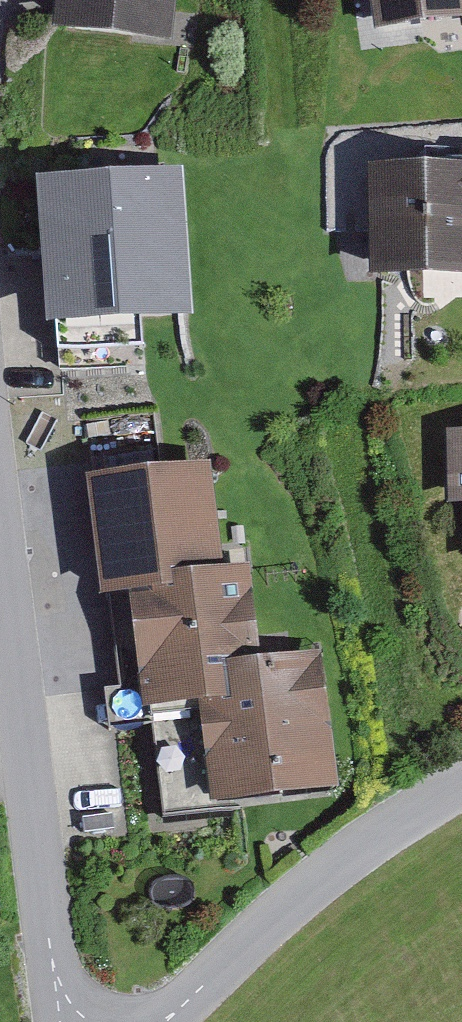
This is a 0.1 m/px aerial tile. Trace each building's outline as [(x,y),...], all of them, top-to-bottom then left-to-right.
[(46,44),(124,53),(125,40),(169,44),(173,0),(50,0),(46,44)] [(365,35),(461,20),(461,0),(360,0),(365,35)] [(357,181),(361,281),(461,277),(461,177),(357,181)] [(171,179),(40,191),(54,333),(184,320),(171,179)] [(440,440),(440,486),(461,486),(461,440),(440,440)] [(207,470),(72,485),(86,605),(124,600),(138,722),(190,716),(201,811),(338,795),(323,662),(259,669),(248,570),(219,574),(207,470)]
